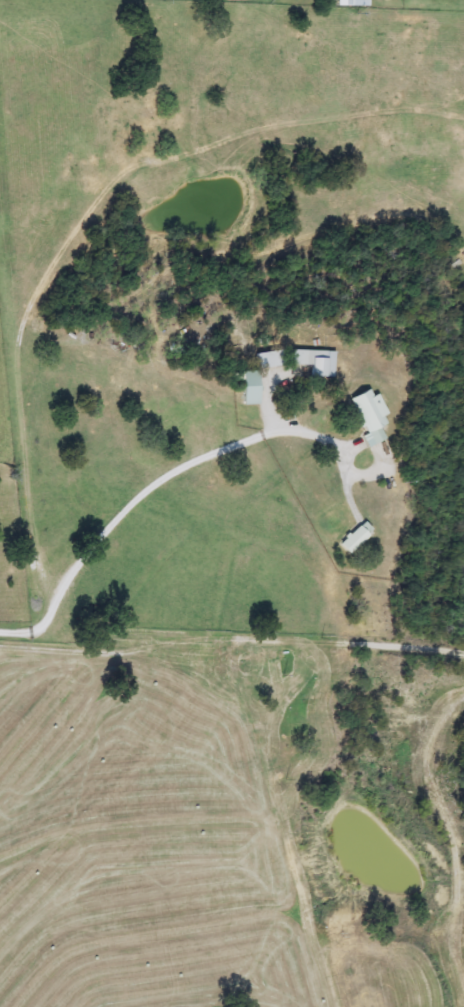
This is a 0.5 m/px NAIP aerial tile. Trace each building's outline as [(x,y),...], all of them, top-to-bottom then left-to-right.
[(333,378),(311,377),(311,365),(289,365),(289,350),(334,351),(333,378)] [(281,352),(281,367),(257,367),(257,352),(281,352)] [(243,405),(243,371),(259,371),(259,405),(243,405)] [(350,398),(373,388),(385,415),(383,416),(387,425),(380,428),(385,440),(367,447),(362,436),(365,434),(350,398)] [(373,533),(350,555),(339,544),(363,522),(373,533)]
